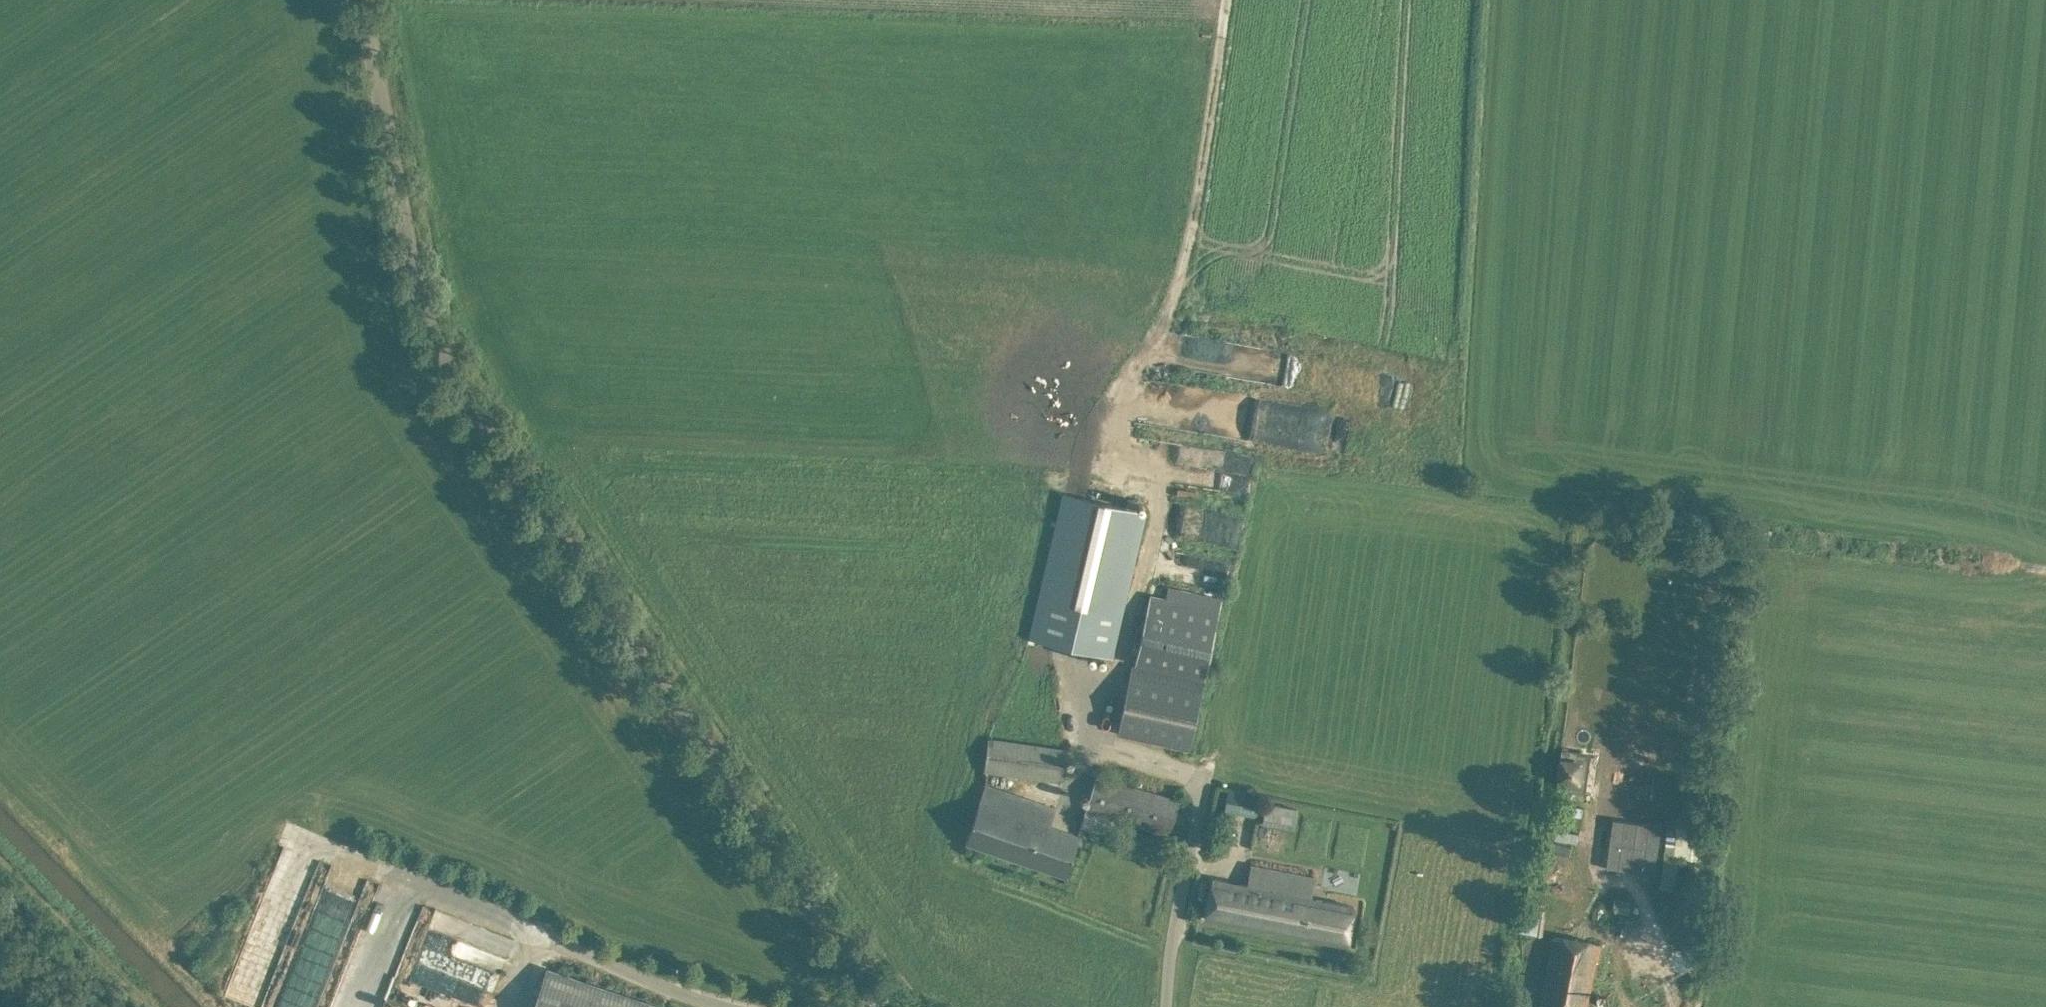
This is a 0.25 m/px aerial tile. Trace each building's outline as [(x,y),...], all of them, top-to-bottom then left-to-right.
[(1302,443),(1303,404),(1285,404),(1284,417),(1270,417),(1270,427),(1255,427),(1255,436),(1268,436),(1268,443),(1302,443)] [(1064,492),(1039,597),(1029,638),(1111,657),(1145,511),(1083,497),(1064,492)] [(1119,732),(1189,747),(1221,600),(1168,589),(1166,599),(1149,596),(1119,732)] [(984,769),(1004,772),(1063,781),(1067,749),(1008,740),(988,738),(984,769)] [(1554,787),(1583,791),(1588,753),(1559,749),(1554,787)] [(1096,775),(1085,809),(1080,824),(1116,835),(1120,819),(1168,833),(1178,799),(1096,775)] [(980,802),(971,824),(965,842),(1065,875),(1071,856),(1080,835),(1050,824),(1055,808),(1024,798),(1018,814),(980,802)] [(1222,809),(1220,820),(1231,822),(1234,811),(1222,809)] [(1686,884),(1703,886),(1712,822),(1694,820),(1693,825),(1667,821),(1662,857),(1673,859),(1673,855),(1689,857),(1686,884)] [(1212,878),(1208,898),(1204,918),(1346,944),(1350,925),(1354,905),(1310,896),(1313,879),(1255,868),(1252,885),(1212,878)] [(1612,910),(1628,912),(1630,898),(1613,896),(1612,910)] [(1594,941),(1553,934),(1540,1006),(1583,1006),(1594,941)] [(1671,959),(1696,959),(1696,938),(1675,938),(1675,946),(1671,946),(1671,959)] [(659,1006),(547,969),(535,1006),(659,1006)]
